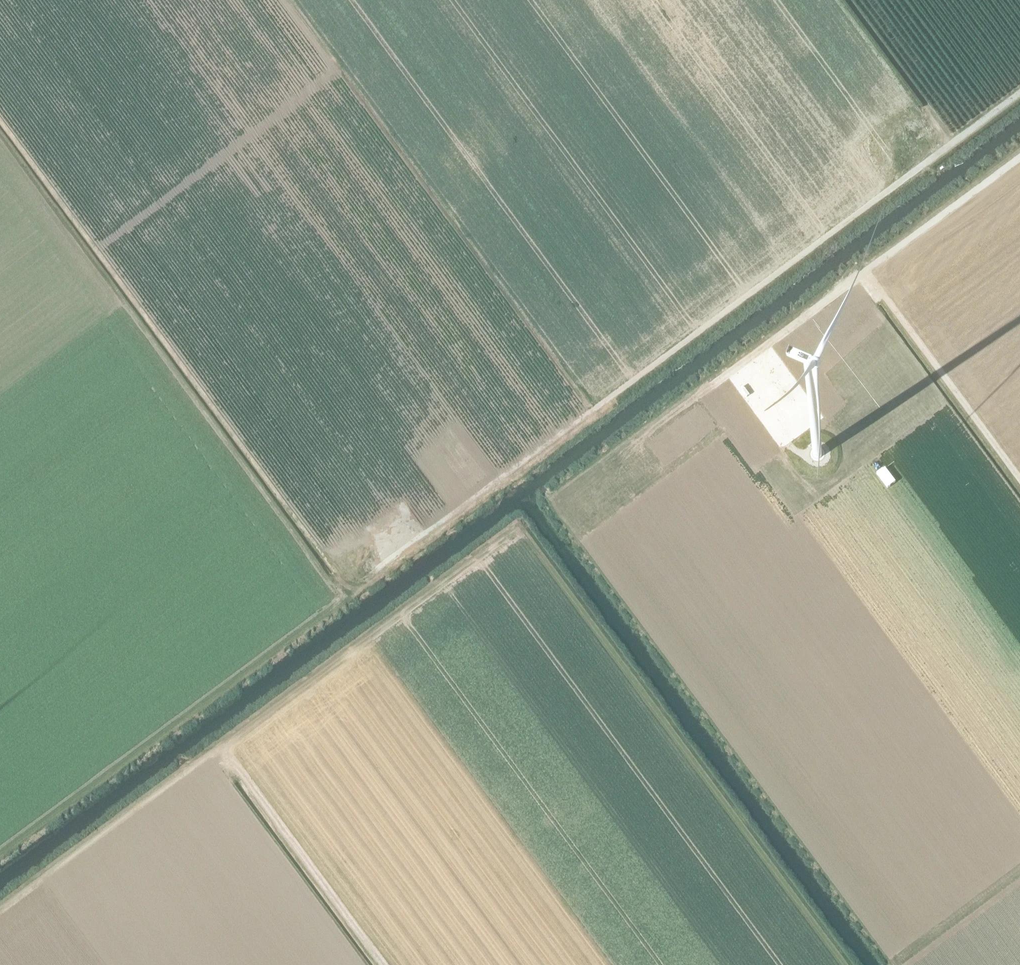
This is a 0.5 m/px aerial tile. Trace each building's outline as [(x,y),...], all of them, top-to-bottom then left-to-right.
[(807,453),(807,454),(807,455),(808,457),(808,458),(809,459),(809,460),(810,461),(811,462),(812,463),(813,463),(814,464),(815,464),(817,464),(818,464),(819,464),(820,464),(822,463),(823,463),(824,462),(825,461),(825,460),(826,459),(827,458),(827,457),(827,455),(827,454),(827,453),(827,452),(827,450),(826,449),(825,448),(825,447),(824,446),(823,446),(822,445),(820,445),(819,444),(818,444),(817,444),(815,444),(814,445),(813,445),(812,446),(811,446),(810,447),(809,448),(809,449),(808,450),(808,452),(807,453)]
